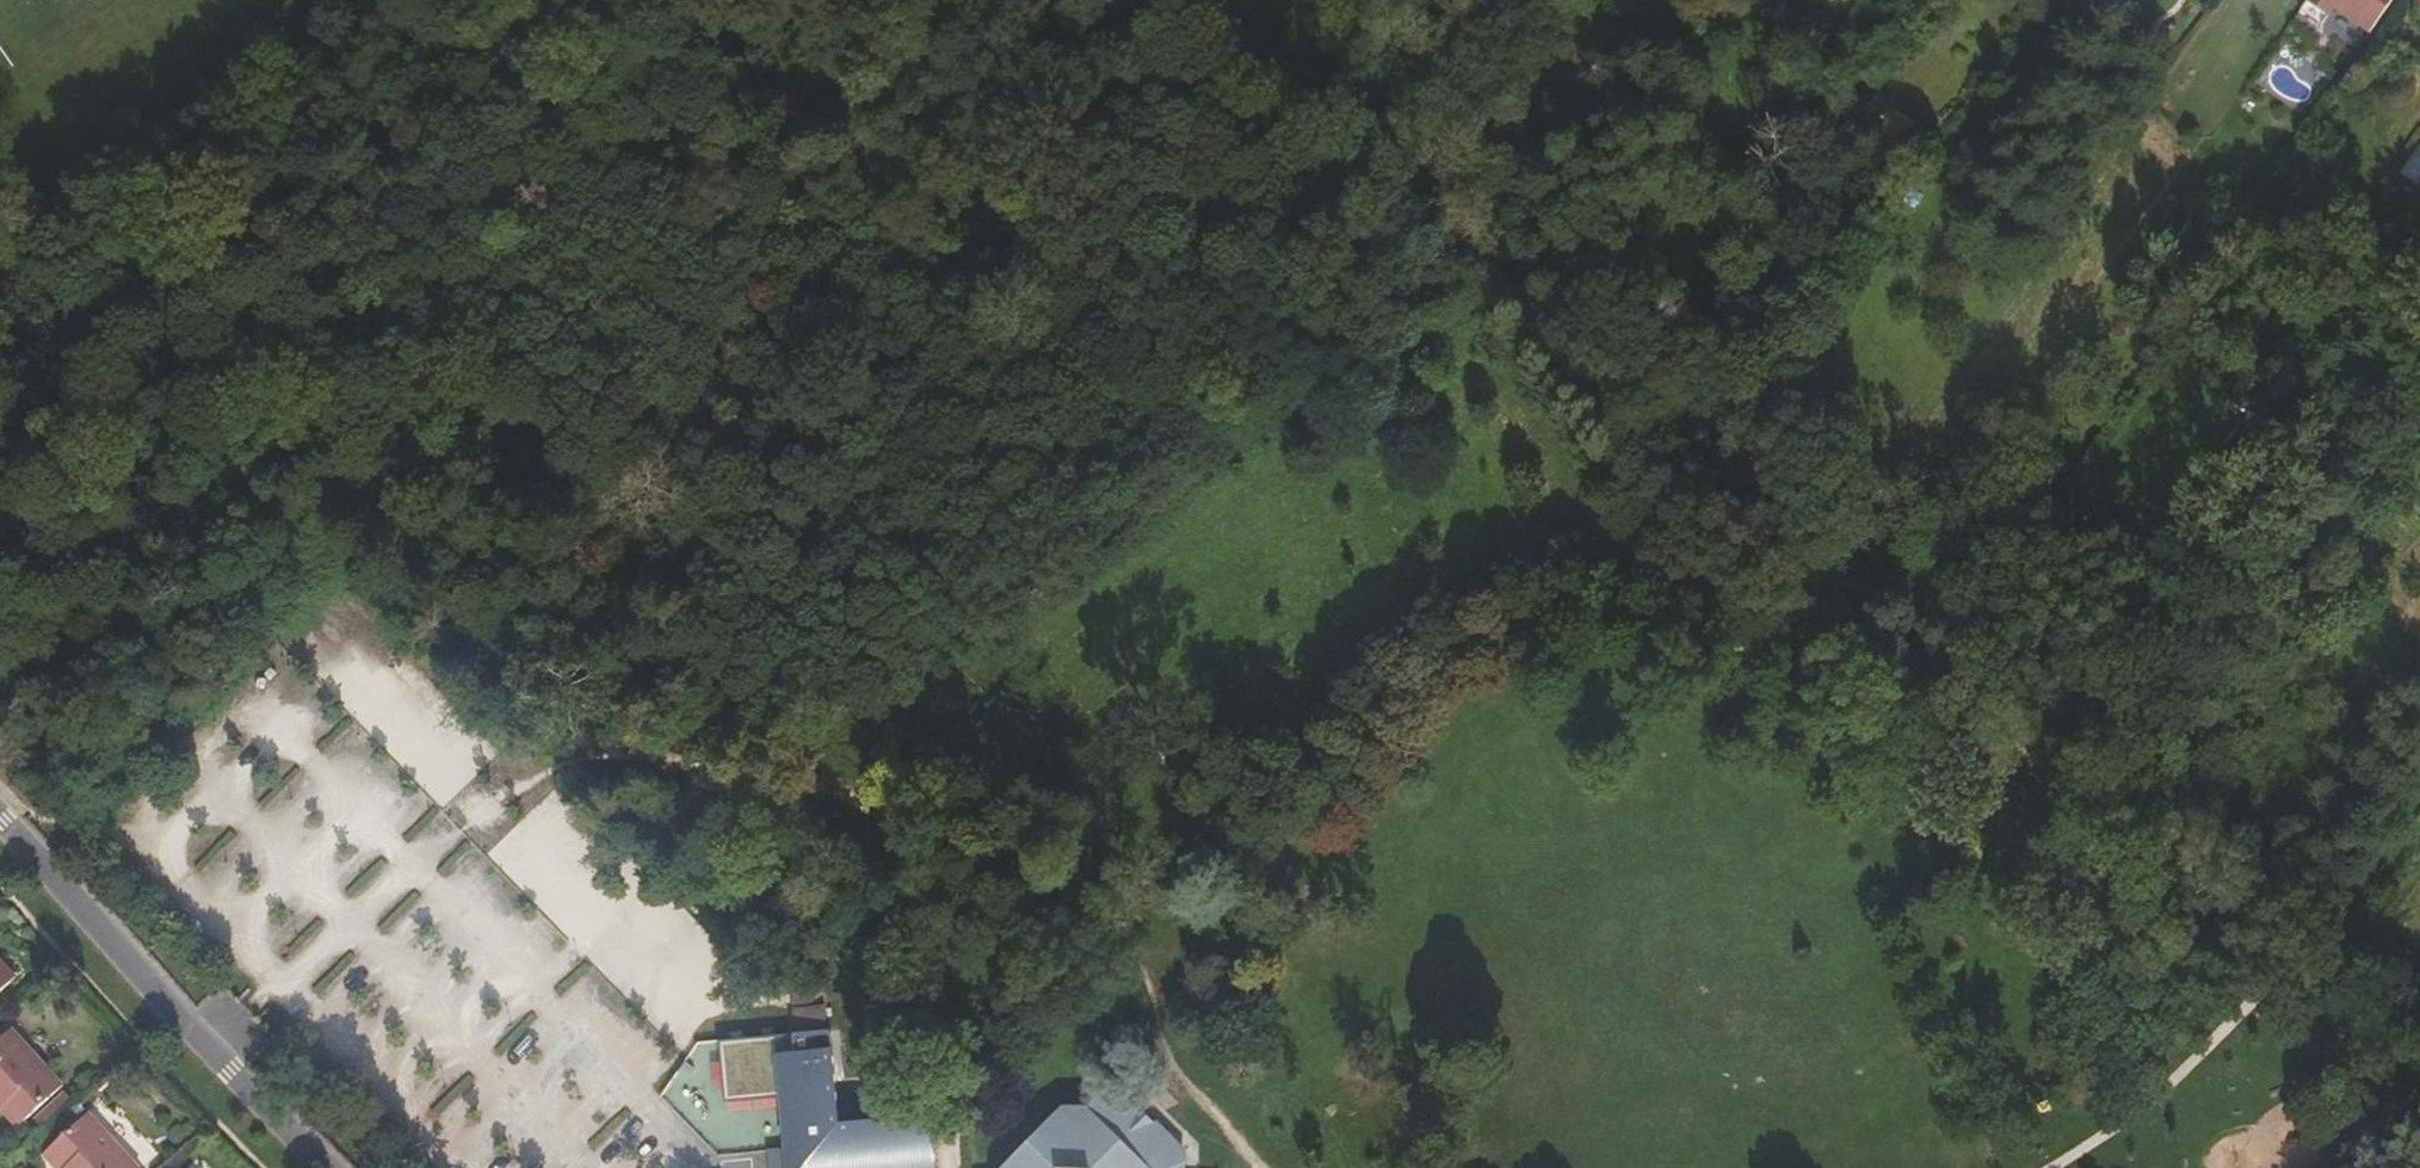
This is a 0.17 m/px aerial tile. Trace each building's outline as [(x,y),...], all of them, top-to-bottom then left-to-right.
[(2335,10),(2374,34),(2395,0),(2308,0),(2307,3),(2330,18),(2335,10)] [(2419,183),(2419,144),(2402,171),(2419,183)] [(15,980),(0,963),(0,994),(15,980)] [(824,993),(794,996),(796,1013),(826,1010),(824,993)] [(777,1057),(789,1167),(933,1167),(931,1141),(929,1119),(870,1124),(839,1127),(831,1053),(830,1034),(828,1034),(826,1010),(796,1013),(798,1037),(795,1037),(796,1056),(777,1057)] [(18,1130),(63,1089),(13,1034),(0,1046),(0,1110),(18,1130)] [(1185,1153),(1115,1081),(1088,1109),(1061,1109),(1004,1167),(1185,1167),(1185,1153)] [(90,1119),(44,1159),(52,1167),(134,1167),(90,1119)]
